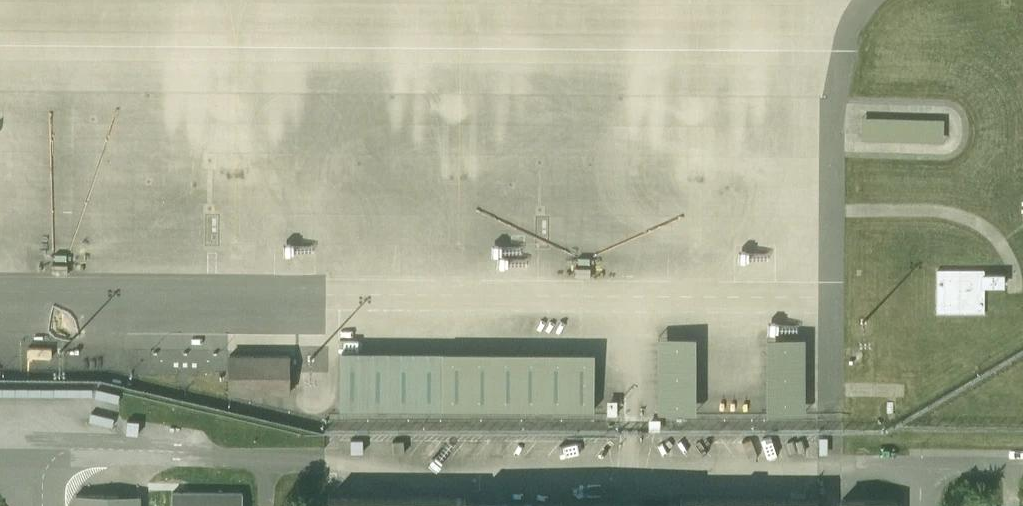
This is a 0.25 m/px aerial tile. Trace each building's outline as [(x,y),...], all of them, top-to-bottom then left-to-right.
[(944,121),(861,118),(860,140),(943,143),(944,121)] [(983,269),(936,269),(936,314),(983,314),(983,286),(983,274),(983,269)] [(1003,274),(983,274),(983,286),(1003,286),(1003,274)] [(695,338),(657,338),(657,413),(694,413),(695,338)] [(803,340),(767,340),(767,414),(804,414),(803,340)] [(593,354),(340,352),(340,408),(593,411),(593,354)] [(289,355),(228,354),(228,392),(289,392),(289,355)] [(172,492),(172,505),(241,505),(242,493),(172,492)] [(74,495),(74,505),(139,505),(140,496),(74,495)] [(330,497),(330,505),(815,505),(815,500),(673,499),(672,504),(469,502),(469,498),(330,497)]
